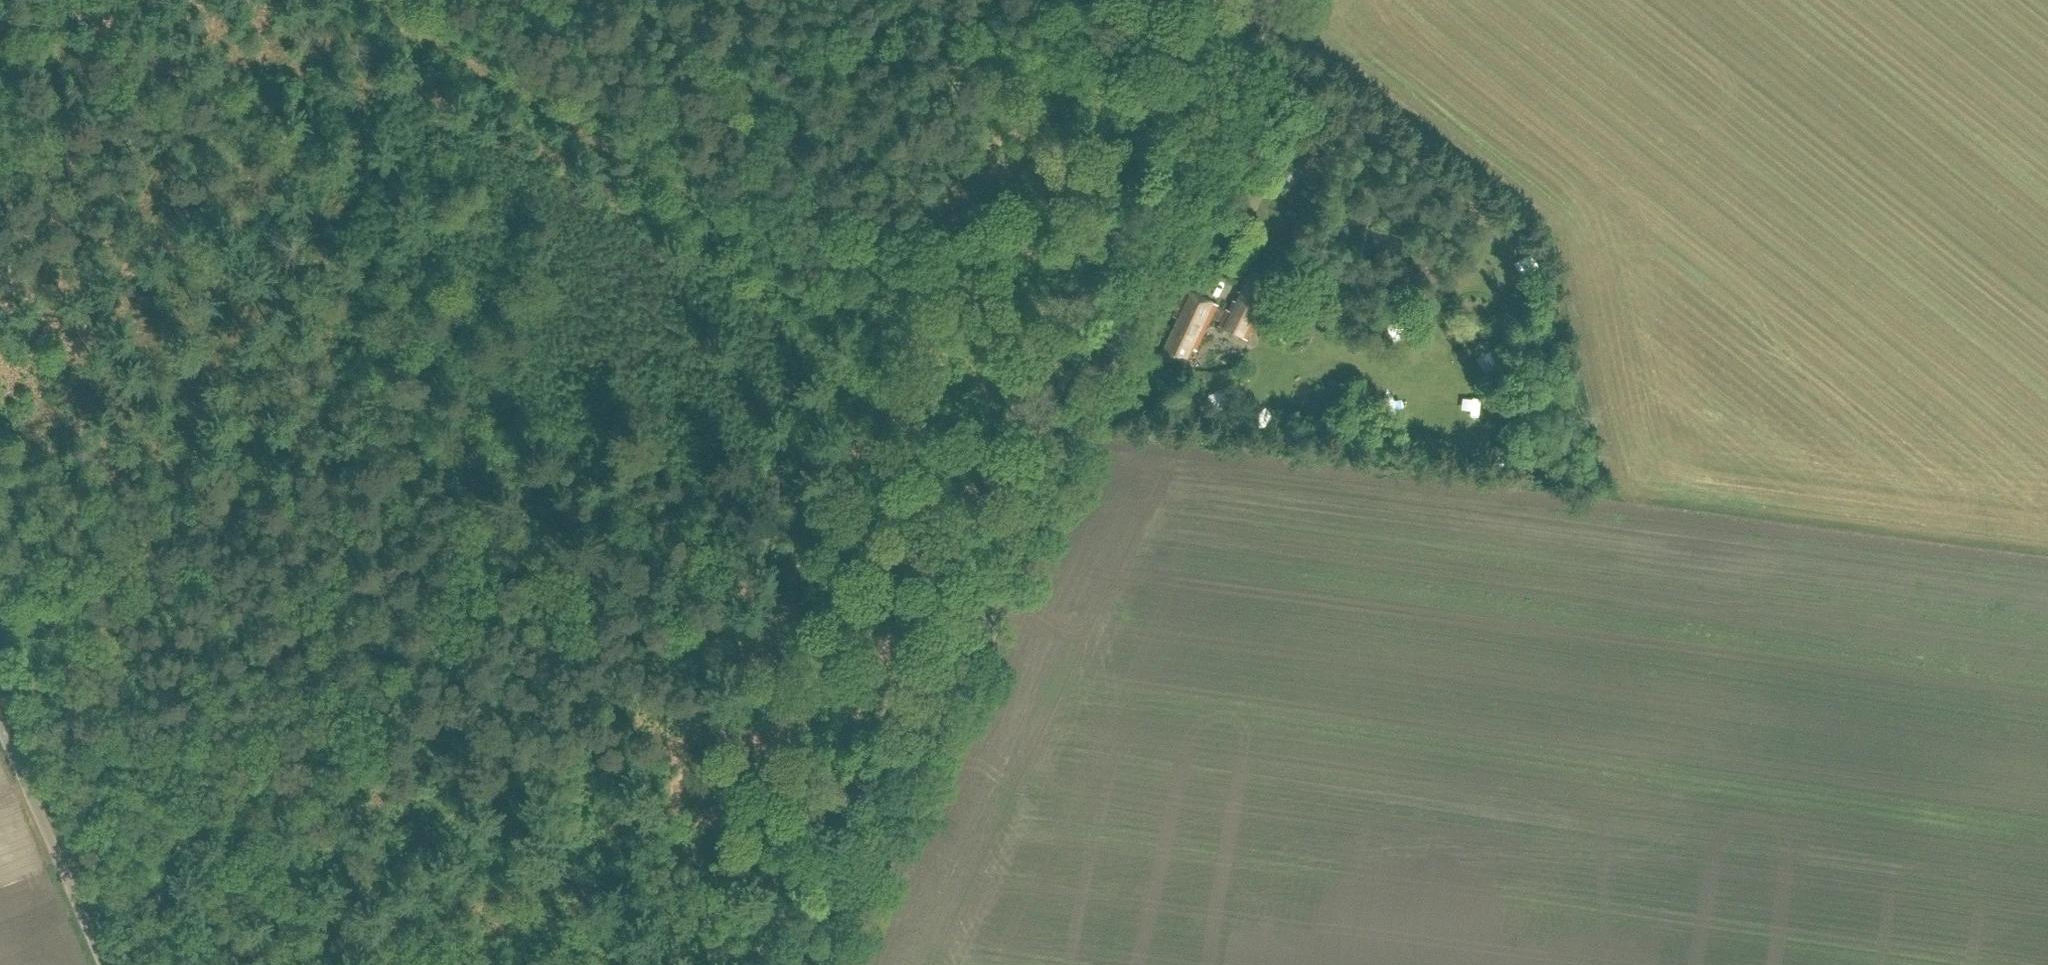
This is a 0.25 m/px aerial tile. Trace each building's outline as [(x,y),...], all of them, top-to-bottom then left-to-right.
[(1273,280),(1247,268),(1226,311),(1224,310),(1216,326),(1243,340),(1273,280)] [(1216,302),(1185,289),(1173,316),(1180,319),(1163,355),(1188,366),(1216,302)]
